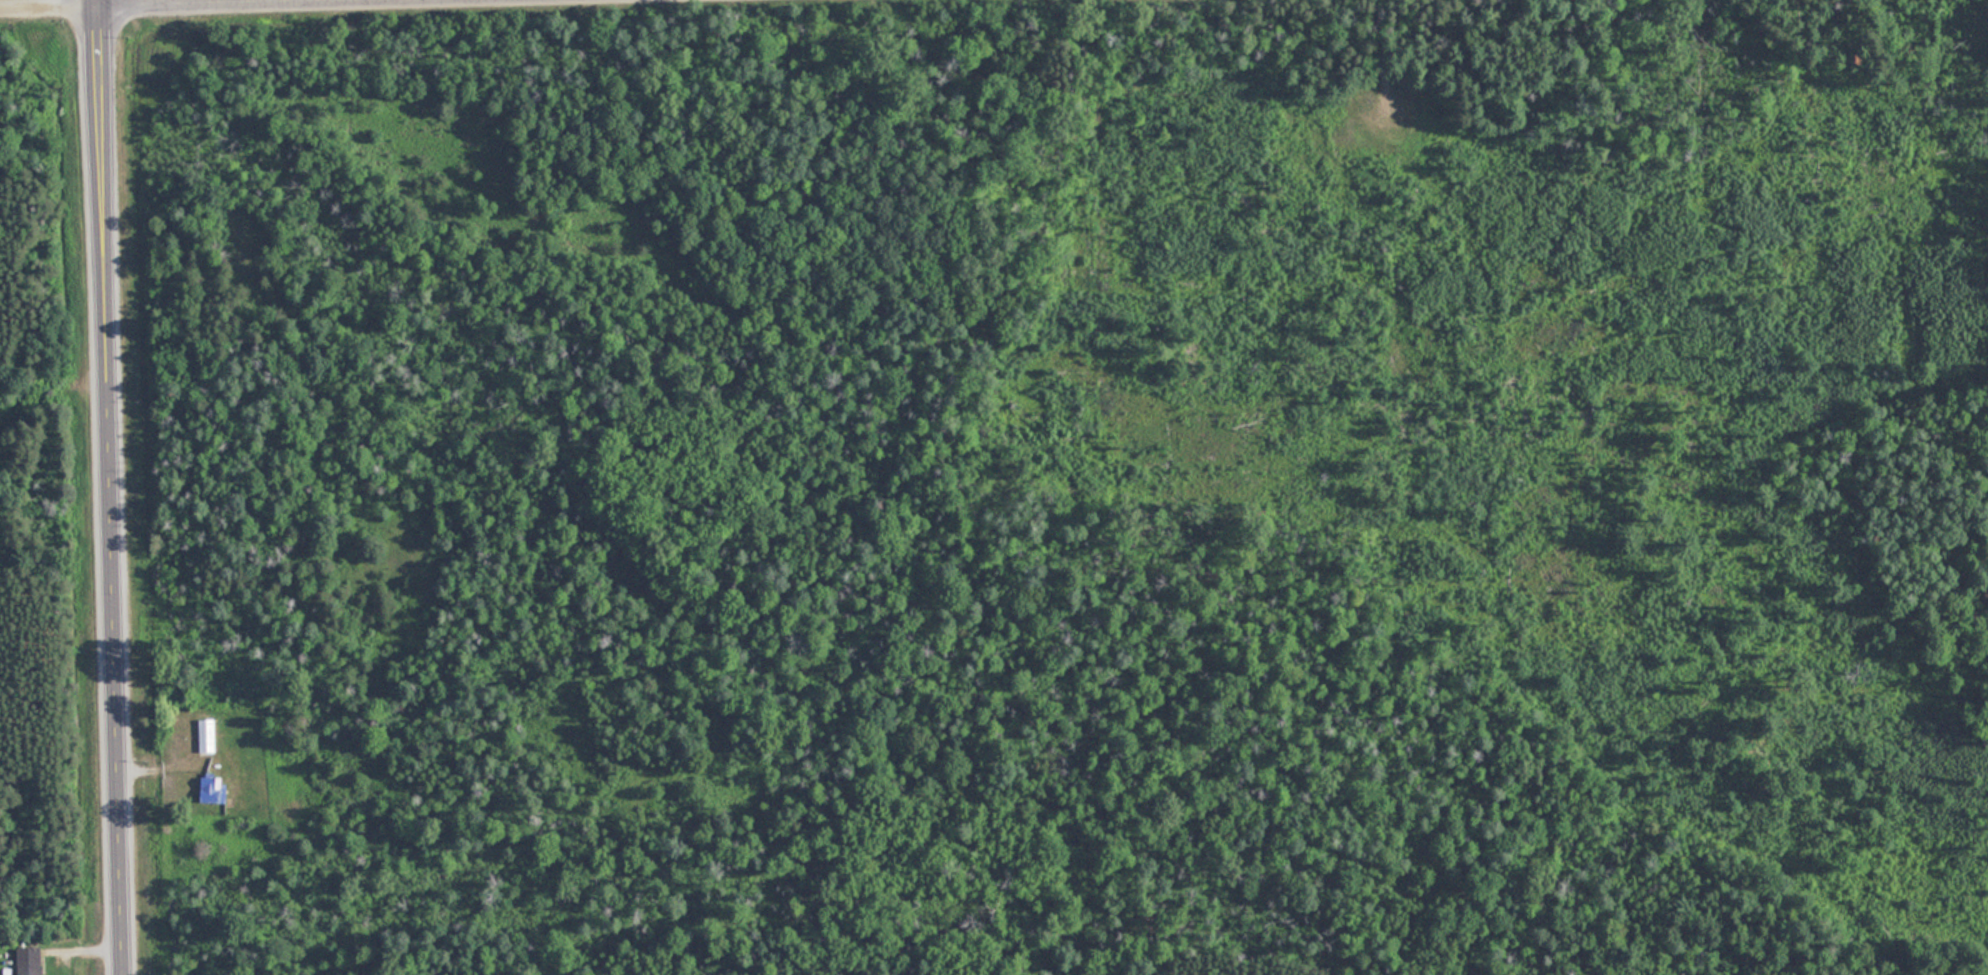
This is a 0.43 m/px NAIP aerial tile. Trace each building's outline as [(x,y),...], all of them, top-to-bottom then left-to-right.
[(199,719),(199,753),(216,753),(216,719),(199,719)] [(202,801),(225,801),(225,779),(202,779),(202,801)] [(17,974),(41,974),(41,949),(17,948),(17,974)]
